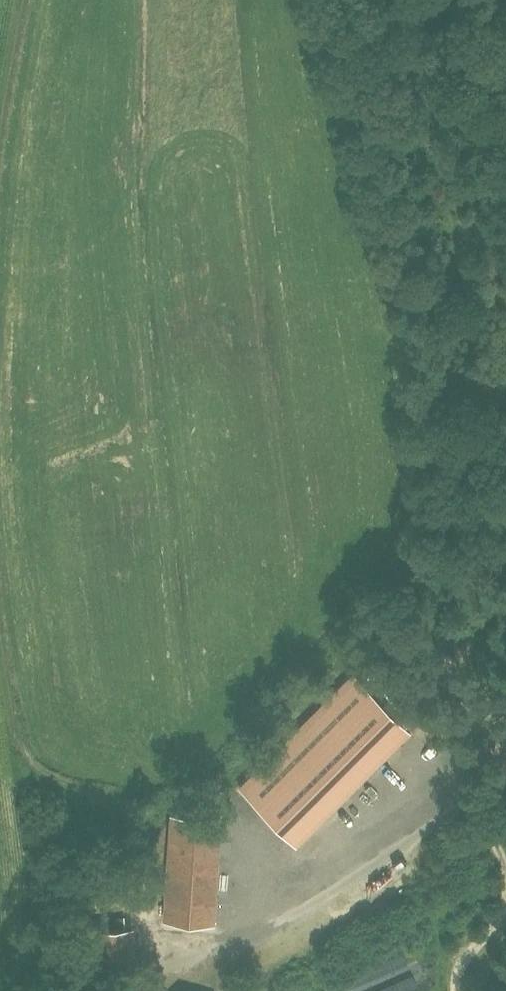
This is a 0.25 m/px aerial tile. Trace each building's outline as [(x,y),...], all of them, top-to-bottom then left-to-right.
[(289,840),(402,727),(352,677),(239,790),(289,840)] [(218,820),(174,816),(167,920),(211,923),(218,820)] [(125,929),(76,932),(78,965),(127,963),(125,929)] [(416,987),(403,954),(343,978),(348,990),(407,990),(416,987)]
